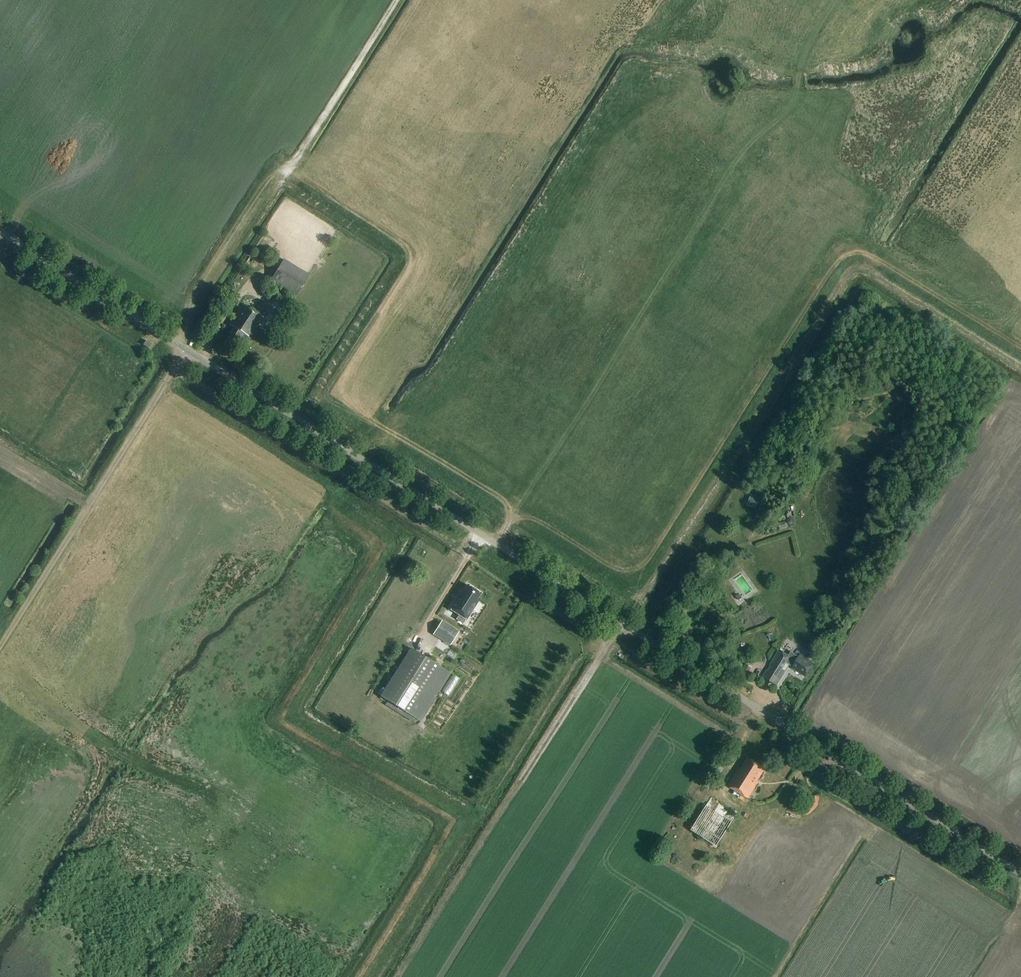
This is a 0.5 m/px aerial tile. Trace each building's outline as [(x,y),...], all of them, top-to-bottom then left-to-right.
[(296,297),(309,276),(284,261),(271,281),(296,297)] [(263,318),(270,308),(261,302),(255,313),(243,306),(230,326),(234,328),(228,338),(243,347),(250,335),(252,336),(263,318)] [(150,351),(153,346),(146,342),(143,347),(150,351)] [(751,495),(747,506),(755,509),(760,498),(751,495)] [(746,596),(756,590),(745,572),(735,578),(746,596)] [(481,594),(467,585),(463,592),(461,591),(450,609),(459,615),(456,620),(463,624),(466,620),(478,602),(477,600),(481,594)] [(442,622),(434,634),(451,644),(459,632),(442,622)] [(689,641),(696,630),(684,623),(678,635),(689,641)] [(420,722),(450,674),(410,648),(380,697),(420,722)] [(788,656),(780,651),(764,678),(777,686),(777,685),(781,678),(789,664),(793,666),(791,669),(805,677),(814,663),(800,655),(799,657),(791,652),(788,656)] [(745,664),(739,674),(745,678),(751,668),(745,664)] [(740,771),(739,771),(729,787),(749,799),(759,783),(757,782),(765,769),(748,758),(740,771)] [(718,848),(738,816),(712,799),(692,831),(718,848)]
